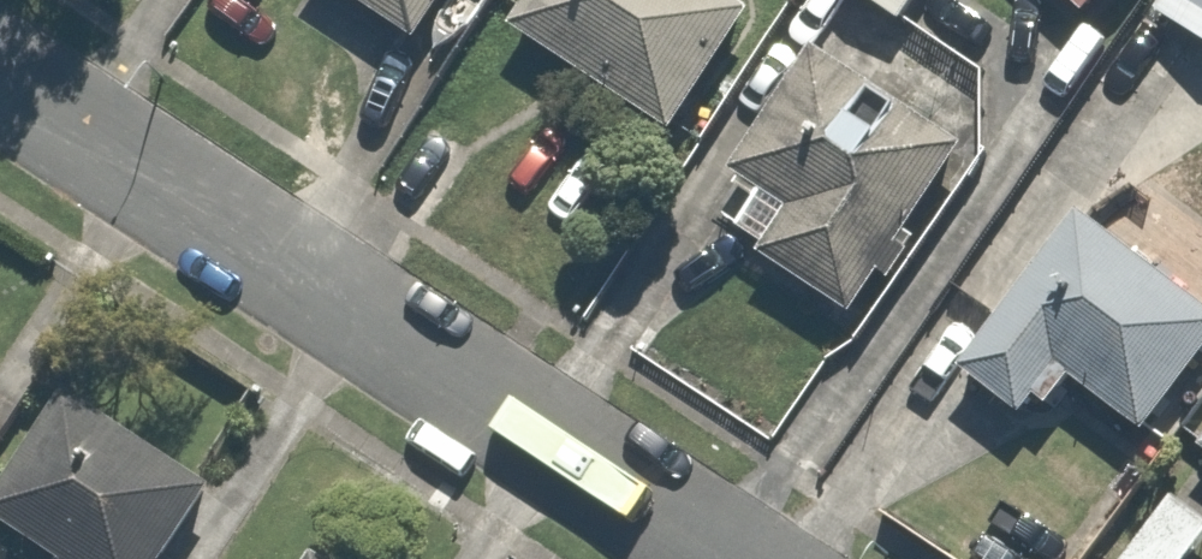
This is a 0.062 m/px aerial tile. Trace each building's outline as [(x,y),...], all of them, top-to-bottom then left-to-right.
[(412,33),(436,0),(365,0),(412,33)] [(515,23),(666,132),(750,15),(730,0),(531,0),(515,23)] [(896,22),(911,0),(866,0),(896,22)] [(1082,17),(1098,0),(1063,0),(1082,17)] [(1153,8),(1201,41),(1201,0),(1159,0),(1153,8)] [(821,36),(727,167),(757,188),(732,223),(849,306),(967,141),(821,36)] [(956,361),(1032,425),(1075,374),(1146,434),(1201,368),(1201,312),(1083,211),(956,361)] [(0,487),(0,520),(53,558),(157,558),(208,489),(72,388),(0,487)] [(1201,545),(1201,513),(1168,489),(1118,558),(1192,558),(1201,545)] [(319,551),(314,558),(332,558),(319,551)]
